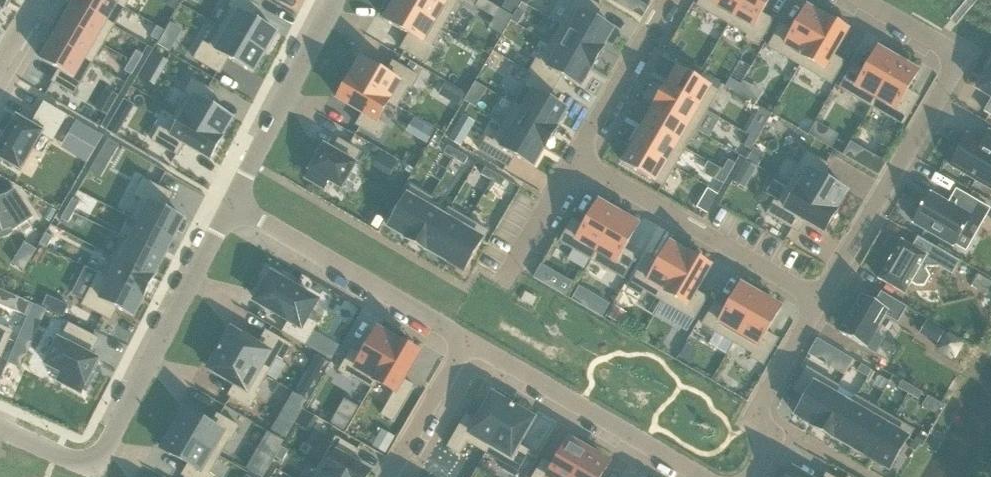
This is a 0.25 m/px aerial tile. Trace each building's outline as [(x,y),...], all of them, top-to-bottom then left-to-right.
[(3,8),(5,9),(10,0),(0,0),(0,13),(3,8)] [(74,4),(75,5),(76,4),(115,26),(126,8),(112,0),(76,0),(74,4)] [(222,27),(266,53),(277,33),(253,18),(259,7),(247,0),(234,0),(230,7),(233,8),(222,27)] [(397,1),(443,27),(459,0),(398,0),(397,1)] [(477,7),(496,18),(490,28),(503,35),(512,21),(515,16),(487,0),(481,0),(477,7)] [(503,7),(514,13),(520,3),(515,0),(507,0),(503,7)] [(562,25),(602,48),(603,47),(614,29),(596,18),(602,7),(589,0),(577,0),(562,25)] [(698,6),(729,24),(743,0),(701,0),(698,6)] [(729,24),(749,35),(747,39),(759,46),(774,20),(763,14),(771,0),(743,0),(729,24)] [(397,1),(385,21),(410,35),(402,49),(427,64),(436,48),(432,46),(443,27),(397,1)] [(639,1),(633,11),(643,18),(649,7),(639,1)] [(75,5),(65,22),(104,45),(115,26),(76,4),(75,5)] [(782,25),(769,47),(801,65),(827,19),(826,19),(807,8),(793,32),(782,25)] [(515,16),(512,21),(519,25),(525,14),(518,10),(515,16)] [(827,19),(801,65),(832,84),(845,62),(834,55),(848,30),(827,18),(826,19),(827,19)] [(65,22),(54,41),(93,64),(104,45),(65,22)] [(171,23),(159,44),(170,51),(182,29),(171,23)] [(562,25),(552,44),(591,67),(591,68),(592,69),(604,48),(603,47),(602,48),(562,25)] [(158,26),(152,37),(159,41),(165,31),(158,26)] [(204,43),(195,59),(220,73),(229,59),(254,73),(266,53),(222,27),(210,47),(204,43)] [(54,41),(43,61),(60,71),(53,82),(75,94),(93,64),(54,41)] [(537,60),(530,73),(533,75),(534,74),(555,87),(562,76),(580,87),(591,68),(591,67),(552,44),(541,62),(537,60)] [(853,67),(840,89),(872,107),(899,61),(878,49),(864,73),(853,67)] [(137,51),(131,61),(138,65),(144,55),(137,51)] [(153,54),(148,63),(160,71),(166,61),(153,54)] [(352,78),(351,79),(390,102),(389,103),(397,107),(408,87),(412,89),(419,77),(394,62),(387,73),(363,59),(352,78)] [(131,61),(125,71),(132,75),(138,65),(131,61)] [(899,61),(872,107),(903,125),(916,103),(905,97),(909,90),(919,73),(899,61)] [(669,87),(668,88),(708,111),(719,91),(679,68),(669,87)] [(981,90),(990,96),(990,68),(987,75),(989,77),(981,90)] [(525,109),(525,110),(556,128),(556,127),(567,109),(549,98),(555,87),(534,74),(533,75),(527,87),(535,92),(525,109)] [(351,78),(338,99),(364,114),(357,125),(379,138),(386,125),(379,121),(389,103),(390,102),(351,79),(352,78),(351,78)] [(731,78),(726,87),(736,93),(741,84),(731,78)] [(189,94),(178,113),(222,139),(223,137),(234,118),(208,104),(215,93),(193,80),(186,92),(189,94)] [(476,82),(466,100),(477,107),(488,89),(476,82)] [(744,82),(737,93),(747,99),(753,87),(744,82)] [(446,83),(440,94),(446,97),(452,87),(446,83)] [(667,86),(655,107),(656,107),(657,107),(697,130),(708,111),(668,88),(669,87),(667,86)] [(109,90),(104,100),(114,106),(120,95),(109,90)] [(20,170),(22,171),(23,169),(22,169),(43,134),(53,140),(67,116),(45,104),(32,126),(19,118),(18,117),(17,118),(17,119),(10,132),(9,132),(4,141),(0,148),(0,158),(20,170)] [(516,105),(505,124),(545,147),(544,148),(545,149),(546,148),(557,129),(557,128),(556,127),(556,128),(525,110),(525,109),(516,104),(516,105)] [(656,107),(646,125),(686,148),(697,130),(657,107),(656,107)] [(751,136),(758,140),(764,129),(773,114),(762,107),(747,133),(751,136)] [(161,128),(153,141),(178,155),(185,143),(212,159),(224,137),(223,137),(222,139),(178,113),(167,132),(161,128)] [(114,118),(107,130),(117,136),(124,124),(114,118)] [(70,133),(96,148),(103,136),(77,121),(70,133)] [(816,121),(809,134),(822,142),(830,129),(816,121)] [(487,138),(480,150),(509,167),(515,156),(533,167),(544,148),(545,147),(505,124),(494,142),(487,138)] [(646,125),(635,144),(675,167),(686,148),(646,125)] [(456,129),(450,139),(463,147),(469,137),(456,129)] [(951,165),(990,189),(990,132),(990,133),(983,144),(968,135),(951,165)] [(751,136),(745,146),(752,150),(758,140),(751,136)] [(109,140),(103,150),(114,156),(120,146),(109,140)] [(325,146),(306,179),(325,189),(330,181),(342,188),(356,164),(355,164),(361,152),(339,140),(333,151),(325,146)] [(635,144),(624,163),(664,187),(675,167),(635,144)] [(449,146),(445,153),(455,159),(459,152),(449,146)] [(754,147),(747,159),(758,165),(765,154),(754,147)] [(380,151),(374,162),(389,172),(396,160),(380,151)] [(459,152),(455,159),(465,165),(469,158),(459,152)] [(869,152),(861,165),(879,176),(887,163),(869,152)] [(808,153),(790,185),(836,211),(836,210),(848,191),(823,177),(830,166),(808,153)] [(729,160),(724,170),(730,174),(736,164),(729,160)] [(745,161),(741,167),(753,174),(757,167),(745,161)] [(486,168),(482,175),(492,180),(496,174),(486,168)] [(724,170),(718,180),(725,184),(726,182),(730,174),(724,170)] [(496,174),(492,180),(502,186),(506,180),(496,174)] [(1,215),(3,217),(24,206),(5,179),(0,182),(0,215),(1,215)] [(143,199),(133,219),(141,223),(141,222),(174,239),(184,219),(166,210),(174,195),(144,180),(136,196),(143,199)] [(775,202),(768,214),(793,229),(800,218),(806,221),(825,232),(837,211),(836,210),(836,211),(790,185),(779,204),(775,202)] [(412,187),(389,227),(408,238),(409,238),(427,207),(428,208),(433,199),(412,187)] [(930,193),(914,222),(955,246),(956,244),(965,229),(975,235),(990,209),(966,195),(958,209),(949,204),(930,193)] [(703,198),(697,207),(707,213),(713,204),(703,198)] [(74,199),(68,209),(75,213),(81,203),(74,199)] [(574,220),(561,242),(592,260),(619,214),(599,202),(585,226),(574,220)] [(408,238),(407,239),(428,251),(428,250),(427,249),(445,218),(445,217),(428,208),(427,207),(409,238),(408,238)] [(68,209),(62,219),(69,223),(75,213),(68,209)] [(445,218),(427,249),(428,250),(446,260),(469,220),(450,209),(445,217),(445,218)] [(619,214),(592,260),(624,278),(636,256),(625,250),(639,226),(619,214)] [(469,220),(446,260),(466,271),(489,231),(469,220)] [(788,238),(793,229),(778,220),(772,229),(788,238)] [(132,241),(132,242),(164,258),(174,239),(141,222),(141,223),(132,241)] [(47,233),(41,244),(48,248),(54,237),(47,233)] [(124,237),(114,257),(154,277),(155,276),(164,258),(132,242),(132,241),(124,237)] [(881,277),(880,279),(881,280),(882,280),(905,294),(912,282),(917,286),(925,286),(930,277),(926,270),(928,267),(939,267),(947,253),(919,237),(913,247),(904,242),(902,241),(901,242),(901,243),(881,278),(881,277)] [(645,261),(629,288),(641,295),(644,290),(663,301),(690,256),(689,255),(670,244),(659,261),(656,268),(645,261)] [(690,256),(663,301),(695,319),(708,298),(697,292),(711,266),(691,254),(690,254),(689,255),(690,256)] [(104,275),(104,276),(144,297),(145,298),(156,277),(155,276),(154,277),(114,257),(104,275)] [(542,265),(535,277),(545,283),(552,271),(542,265)] [(100,273),(83,305),(112,320),(118,309),(134,317),(144,297),(104,276),(104,275),(100,273)] [(971,285),(986,294),(990,285),(990,282),(978,274),(971,285)] [(272,275),(257,301),(290,321),(284,332),(306,344),(317,325),(307,319),(317,301),(272,275)] [(716,303),(703,324),(735,343),(761,297),(741,285),(727,309),(716,303)] [(580,287),(573,299),(593,311),(600,299),(580,287)] [(862,294),(840,332),(876,353),(885,338),(876,333),(887,316),(898,322),(907,307),(883,293),(877,303),(876,302),(862,294)] [(761,297),(735,343),(754,354),(752,357),(764,364),(779,339),(768,333),(782,309),(761,297)] [(14,309),(29,316),(34,304),(33,304),(19,298),(14,309)] [(600,299),(593,311),(603,317),(610,305),(600,299)] [(59,300),(54,312),(64,317),(70,305),(59,300)] [(29,316),(19,338),(32,344),(47,310),(34,304),(29,316)] [(616,308),(610,318),(620,324),(626,314),(616,308)] [(928,321),(921,332),(939,342),(945,331),(928,321)] [(59,340),(47,365),(63,373),(59,382),(82,393),(84,390),(87,391),(94,377),(91,375),(99,360),(91,356),(99,339),(70,324),(61,341),(59,340)] [(2,358),(13,331),(0,325),(0,357),(2,358)] [(221,348),(220,349),(267,376),(278,358),(283,361),(292,346),(267,331),(258,345),(233,331),(222,348),(221,348)] [(352,350),(340,372),(352,379),(353,377),(373,388),(377,381),(376,381),(399,342),(398,342),(378,331),(363,356),(352,350)] [(399,342),(376,381),(377,381),(396,392),(383,415),(395,422),(415,386),(404,380),(420,353),(398,341),(398,342),(399,342)] [(220,352),(210,370),(236,384),(229,395),(251,408),(258,396),(256,395),(267,376),(220,349),(219,351),(220,352)] [(836,349),(827,364),(845,375),(854,359),(836,349)] [(319,356),(311,370),(323,377),(331,363),(319,356)] [(862,364),(858,371),(869,377),(873,370),(862,364)] [(808,368),(795,390),(806,397),(796,415),(814,425),(815,426),(833,395),(834,395),(839,387),(839,386),(808,368)] [(873,370),(869,377),(879,383),(883,376),(873,370)] [(903,381),(899,388),(909,394),(913,387),(903,381)] [(913,387),(909,394),(919,400),(919,399),(923,393),(913,387)] [(814,425),(814,426),(815,427),(833,438),(834,438),(835,437),(834,437),(852,406),(851,405),(834,395),(833,395),(815,426),(814,425)] [(467,415),(448,447),(462,455),(469,443),(487,453),(514,406),(512,406),(512,407),(511,406),(493,396),(490,401),(478,421),(467,415)] [(852,406),(834,437),(835,437),(853,448),(876,408),(857,397),(856,396),(851,405),(852,406)] [(514,406),(487,453),(506,464),(503,470),(515,476),(530,452),(519,445),(531,425),(534,420),(516,409),(515,409),(516,407),(514,406)] [(876,408),(853,448),(871,458),(894,419),(876,408)] [(176,428),(175,430),(220,456),(231,438),(233,439),(240,427),(218,414),(212,425),(186,410),(176,428)] [(352,420),(338,412),(332,422),(346,430),(352,420)] [(894,419),(871,458),(891,470),(914,430),(894,419)] [(279,420),(273,430),(287,439),(293,429),(279,420)] [(383,429),(373,445),(387,453),(396,436),(383,429)] [(164,449),(189,464),(183,475),(186,476),(213,476),(210,475),(220,456),(175,430),(174,431),(174,432),(164,449)] [(319,468),(334,476),(368,476),(371,472),(352,461),(358,450),(337,437),(319,468)] [(534,476),(575,476),(590,451),(588,450),(588,451),(570,440),(555,466),(544,460),(534,476)] [(282,447),(276,457),(283,461),(289,451),(282,447)] [(575,476),(601,476),(609,463),(591,453),(591,452),(590,451),(575,476)] [(313,476),(334,476),(319,468),(313,476)]
